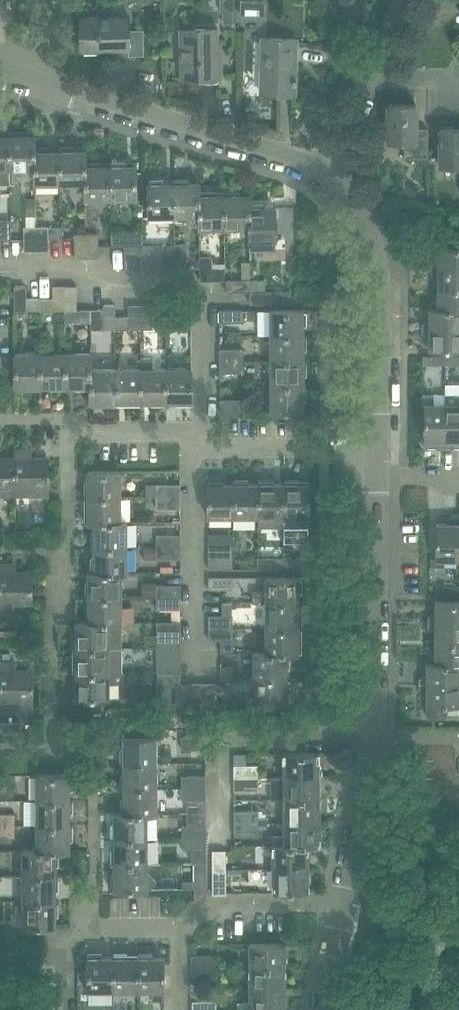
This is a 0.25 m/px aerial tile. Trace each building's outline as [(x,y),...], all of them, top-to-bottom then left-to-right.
[(241,14),(265,15),(266,0),(258,0),(242,0),(241,14)] [(81,18),(81,50),(129,49),(128,17),(81,18)] [(182,29),(182,57),(182,77),(219,77),(218,28),(182,29)] [(261,92),(293,93),(295,93),(297,39),(263,38),(261,92)] [(405,158),(428,158),(428,130),(416,130),(416,105),(388,105),(388,142),(405,141),(405,158)] [(440,150),(440,166),(458,166),(458,130),(440,130),(440,150)] [(25,135),(25,132),(9,132),(9,135),(10,135),(10,168),(36,168),(35,148),(35,134),(34,134),(34,135),(25,135)] [(10,168),(10,135),(9,135),(0,136),(0,169),(10,168)] [(50,147),(35,148),(36,168),(36,184),(37,184),(61,183),(61,150),(60,150),(50,151),(50,147)] [(60,147),(60,150),(61,150),(61,183),(86,183),(86,163),(86,149),(85,149),(85,150),(75,150),(75,147),(60,147)] [(111,165),(112,198),(136,198),(137,198),(136,165),(135,165),(136,165),(126,165),(126,162),(110,162),(110,165),(111,165)] [(112,198),(111,165),(110,165),(101,166),(101,163),(86,163),(86,183),(87,199),(88,199),(87,199),(112,198)] [(150,216),(175,216),(174,183),(164,183),(164,180),(150,180),(149,180),(149,217),(150,217),(150,216)] [(175,216),(199,215),(200,215),(199,192),(200,192),(200,182),(199,182),(189,183),(189,180),(174,180),(174,183),(175,216)] [(224,192),(224,195),(225,228),(250,227),(250,204),(250,194),(249,194),(240,194),(240,191),(224,192)] [(225,228),(224,195),(215,195),(215,192),(200,192),(199,192),(200,215),(199,215),(199,228),(200,228),(225,228)] [(276,250),(275,206),(275,207),(265,207),(265,204),(250,204),(250,227),(250,250),(276,250)] [(23,228),(23,212),(0,212),(0,243),(14,243),(13,228),(23,228)] [(48,227),(36,228),(37,251),(49,251),(48,239),(62,239),(62,227),(48,228),(48,227)] [(37,251),(36,228),(24,228),(25,251),(37,251)] [(87,258),(87,233),(74,234),(75,258),(87,258)] [(99,233),(87,233),(87,258),(99,258),(99,233)] [(143,246),(124,246),(125,269),(143,269),(143,246)] [(175,269),(175,246),(163,246),(163,269),(175,269)] [(187,246),(175,246),(175,269),(187,268),(187,246)] [(430,268),(458,268),(458,247),(439,246),(438,260),(433,260),(430,263),(430,268)] [(200,280),(223,280),(225,274),(226,267),(215,267),(215,263),(212,263),(212,256),(200,256),(200,280)] [(438,289),(458,289),(458,268),(430,268),(430,272),(433,275),(438,275),(438,289)] [(227,292),(251,292),(251,280),(226,280),(227,292)] [(15,286),(15,310),(27,310),(27,286),(15,286)] [(53,309),(64,309),(65,286),(53,286),(53,298),(53,309)] [(64,309),(65,309),(77,309),(77,286),(65,286),(64,309)] [(430,308),(458,309),(458,289),(438,289),(438,301),(433,301),(430,304),(430,308)] [(251,292),(251,304),(290,304),(290,292),(251,292)] [(40,309),(53,309),(53,298),(40,298),(40,309)] [(179,304),(180,316),(180,328),(192,328),(191,304),(179,304)] [(104,309),(91,309),(91,321),(103,322),(103,329),(116,329),(116,305),(104,305),(104,309)] [(141,329),(140,305),(129,305),(129,329),(141,329)] [(153,305),(140,305),(141,329),(153,329),(153,305)] [(422,329),(458,330),(458,309),(430,308),(430,322),(425,321),(422,324),(422,329)] [(65,321),(91,321),(91,309),(77,309),(65,309),(65,321)] [(219,310),(219,322),(243,322),(243,310),(219,310)] [(271,311),(271,336),(304,335),(304,325),(307,325),(307,310),(270,310),(270,311),(271,311)] [(422,329),(422,333),(425,336),(430,336),(430,350),(458,350),(458,330),(422,329)] [(304,335),(271,336),(271,361),(304,360),(304,350),(307,350),(307,335),(304,335)] [(41,342),(41,353),(41,386),(51,386),(51,389),(66,389),(66,386),(66,353),(53,353),(53,342),(41,342)] [(220,349),(220,361),(244,361),(244,349),(220,349)] [(16,353),(15,353),(15,387),(16,387),(16,386),(26,386),(26,389),(41,389),(41,386),(41,353),(16,353)] [(90,353),(66,353),(66,386),(76,386),(76,389),(91,389),(91,369),(91,353),(90,353)] [(141,402),(142,402),(151,402),(151,405),(167,405),(167,401),(167,369),(153,369),(153,357),(141,357),(141,369),(141,402)] [(445,366),(445,357),(431,357),(431,366),(445,366)] [(445,357),(445,366),(458,366),(458,357),(445,357)] [(304,360),(271,361),(271,386),(304,385),(304,375),(307,375),(307,360),(304,360)] [(244,361),(220,361),(220,373),(244,373),(244,361)] [(191,368),(167,369),(167,401),(177,401),(177,405),(191,404),(191,405),(192,405),(192,368),(191,368)] [(91,369),(91,389),(91,402),(92,402),(101,402),(101,405),(117,405),(117,402),(116,402),(116,369),(91,369)] [(141,369),(116,369),(116,402),(117,402),(126,402),(126,405),(142,405),(142,402),(141,402),(141,369)] [(304,385),(271,386),(272,411),(271,411),(305,411),(305,410),(304,400),(307,400),(307,385),(304,385)] [(424,447),(445,448),(446,404),(445,404),(434,404),(434,394),(423,394),(423,404),(425,404),(424,447)] [(449,448),(458,448),(458,394),(445,394),(445,404),(446,404),(445,448),(449,448)] [(220,400),(220,412),(244,412),(244,400),(220,400)] [(15,450),(15,458),(15,490),(16,490),(48,490),(48,458),(26,458),(26,450),(15,450)] [(16,496),(16,490),(15,490),(15,458),(0,458),(0,496),(16,496)] [(88,482),(85,482),(85,497),(88,497),(88,496),(122,496),(122,491),(122,472),(121,471),(87,471),(87,472),(88,472),(88,482)] [(234,517),(234,484),(224,484),(224,481),(209,481),(208,481),(208,517),(209,517),(234,517)] [(249,481),(234,481),(234,484),(234,517),(259,517),(259,484),(249,484),(249,481)] [(259,484),(259,517),(259,527),(264,527),(264,526),(272,526),(273,524),(283,524),(283,527),(284,527),(284,484),(274,484),(274,481),(259,481),(259,484)] [(284,484),(284,527),(310,527),(310,483),(309,483),(309,484),(299,484),(299,481),(284,481),(284,484)] [(156,485),(156,496),(180,496),(180,485),(156,485)] [(44,504),(58,503),(57,490),(44,491),(44,504)] [(85,522),(84,522),(84,523),(94,522),(122,522),(122,496),(88,496),(88,497),(88,507),(85,507),(85,522)] [(180,496),(156,496),(157,509),(180,509),(180,496)] [(456,559),(456,516),(453,516),(450,519),(450,524),(436,524),(436,558),(431,558),(431,567),(445,567),(445,559),(456,559)] [(94,532),(91,532),(91,547),(94,547),(127,546),(127,522),(122,522),(94,522),(94,532)] [(156,535),(156,546),(181,546),(181,535),(156,535)] [(209,545),(209,556),(233,556),(233,545),(209,545)] [(94,558),(91,558),(91,572),(121,572),(127,572),(127,546),(94,547),(94,558)] [(181,546),(156,546),(156,559),(181,559),(181,546)] [(233,556),(209,556),(209,570),(233,570),(233,556)] [(258,557),(258,570),(284,570),(284,557),(270,556),(258,557)] [(309,558),(284,557),(284,570),(309,570),(309,558)] [(32,604),(32,572),(10,572),(10,563),(0,563),(0,604),(32,604)] [(89,582),(86,582),(86,598),(89,598),(89,596),(121,596),(121,572),(91,572),(88,572),(88,573),(89,572),(89,582)] [(209,590),(223,590),(233,590),(233,578),(209,578),(209,590)] [(302,579),(302,578),(266,578),(266,579),(266,592),(253,592),(253,604),(266,603),(299,603),(299,593),(302,593),(302,579)] [(156,585),(156,597),(181,596),(181,585),(156,585)] [(442,596),(456,596),(456,587),(442,586),(442,596)] [(89,607),(86,607),(86,622),(122,622),(134,622),(134,606),(122,606),(121,596),(89,596),(89,598),(89,607)] [(181,596),(156,597),(156,609),(181,609),(181,596)] [(428,623),(458,623),(458,602),(436,602),(436,615),(431,615),(428,618),(428,623)] [(299,603),(266,603),(266,628),(299,628),(299,618),(302,618),(302,603),(299,603)] [(209,616),(209,628),(233,628),(233,616),(209,616)] [(76,633),(73,633),(73,648),(76,648),(76,647),(122,647),(122,622),(86,622),(76,622),(76,623),(76,633)] [(458,643),(458,623),(428,623),(428,627),(431,630),(436,630),(436,643),(458,643)] [(233,628),(209,628),(209,640),(233,640),(233,628)] [(266,628),(266,652),(266,653),(290,653),(290,654),(299,654),(299,653),(299,643),(302,643),(302,628),(299,628),(266,628)] [(157,636),(157,647),(181,647),(181,635),(157,636)] [(427,664),(458,664),(458,643),(436,643),(435,656),(430,656),(427,659),(427,664)] [(76,658),(73,658),(73,673),(76,673),(122,672),(122,647),(76,647),(76,648),(76,658)] [(181,647),(157,647),(157,659),(181,659),(181,647)] [(266,653),(266,652),(253,652),(253,653),(254,653),(254,678),(287,678),(287,668),(290,668),(290,654),(290,653),(266,653)] [(33,702),(33,670),(11,669),(11,661),(0,661),(0,702),(33,702)] [(419,679),(419,684),(458,684),(458,664),(427,664),(427,676),(422,676),(419,679)] [(221,667),(221,679),(233,679),(233,667),(221,667)] [(73,698),(110,698),(110,697),(109,697),(109,684),(124,684),(124,672),(122,672),(76,673),(76,683),(73,683),(73,698)] [(287,678),(254,678),(254,703),(254,704),(287,704),(288,703),(287,703),(287,693),(290,693),(290,678),(287,678)] [(176,704),(191,704),(191,684),(176,684),(176,704)] [(191,704),(203,704),(203,684),(191,684),(191,704)] [(203,704),(208,704),(216,704),(216,684),(203,684),(203,704)] [(419,684),(419,688),(422,691),(427,691),(427,705),(428,705),(427,717),(447,717),(447,705),(458,705),(458,684),(419,684)] [(125,748),(122,748),(122,763),(125,763),(158,763),(158,738),(159,738),(159,737),(125,737),(125,738),(125,748)] [(182,749),(206,749),(206,737),(182,737),(182,749)] [(284,753),(284,777),(320,776),(320,753),(284,753)] [(125,774),(122,774),(122,789),(125,789),(125,788),(158,788),(158,763),(125,763),(125,774)] [(234,765),(234,777),(259,777),(259,765),(234,765)] [(73,775),(37,775),(37,801),(70,801),(70,800),(70,789),(73,789),(73,775)] [(182,776),(183,788),(206,787),(206,776),(182,776)] [(320,776),(284,777),(273,777),(273,800),(284,800),(320,800),(320,776)] [(259,777),(234,777),(234,790),(259,790),(259,777)] [(206,787),(183,788),(183,800),(206,800),(206,787)] [(122,813),(122,814),(159,813),(158,788),(126,788),(126,799),(122,799),(122,813)] [(70,801),(37,801),(37,826),(70,826),(70,825),(70,815),(73,815),(73,800),(70,800),(70,801)] [(284,800),(285,823),(320,822),(320,800),(284,800)] [(234,811),(234,823),(259,823),(259,811),(234,811)] [(112,839),(116,839),(148,839),(158,839),(158,814),(159,814),(159,813),(122,814),(122,813),(115,813),(115,814),(116,824),(112,824),(112,839)] [(16,826),(16,814),(0,814),(0,826),(16,826)] [(285,837),(272,837),(272,845),(285,845),(285,846),(309,845),(309,846),(321,846),(320,822),(285,823),(285,837)] [(259,823),(234,823),(235,835),(259,835),(259,823)] [(70,826),(37,826),(37,850),(37,851),(59,851),(62,851),(70,851),(70,850),(70,840),(73,840),(73,825),(70,825),(70,826)] [(183,825),(183,838),(207,838),(207,825),(183,825)] [(0,826),(0,838),(16,838),(16,826),(0,826)] [(207,838),(183,838),(183,850),(207,850),(207,838)] [(116,849),(112,849),(113,864),(116,864),(148,863),(148,839),(116,839),(116,849)] [(229,840),(230,885),(244,885),(243,839),(229,840)] [(272,845),(273,869),(309,869),(309,846),(309,845),(285,846),(285,845),(272,845)] [(37,850),(23,850),(23,851),(23,876),(56,876),(56,875),(56,865),(59,865),(59,851),(37,851),(37,850)] [(212,850),(213,873),(226,872),(226,850),(212,850)] [(113,889),(112,889),(112,890),(153,890),(153,887),(157,883),(151,874),(148,874),(148,863),(116,864),(116,875),(113,875),(113,889)] [(195,863),(195,889),(195,897),(207,897),(207,863),(195,863)] [(309,869),(273,869),(273,892),(309,892),(309,869)] [(226,872),(213,873),(213,895),(226,894),(226,872)] [(56,876),(23,876),(23,901),(56,901),(56,890),(59,890),(59,875),(56,875),(56,876)] [(23,926),(22,926),(22,927),(43,927),(56,927),(56,926),(56,916),(59,916),(59,901),(56,901),(23,901),(23,926)] [(250,944),(250,968),(286,968),(286,944),(250,944)] [(88,954),(88,991),(114,990),(114,957),(113,957),(103,957),(103,954),(88,954)] [(128,954),(113,954),(113,957),(114,957),(114,990),(139,990),(139,957),(138,957),(128,957),(128,954)] [(153,954),(138,954),(138,957),(139,957),(139,990),(152,990),(152,1001),(164,1001),(164,966),(164,957),(163,957),(153,957),(153,954)] [(192,955),(192,968),(217,968),(217,955),(192,955)] [(217,968),(192,968),(192,980),(217,980),(217,968)] [(250,968),(250,990),(286,990),(286,968),(250,968)] [(286,990),(250,990),(250,1002),(237,1002),(237,1009),(286,1009),(286,990)] [(193,1009),(217,1009),(217,1001),(193,1001),(193,1009)]
